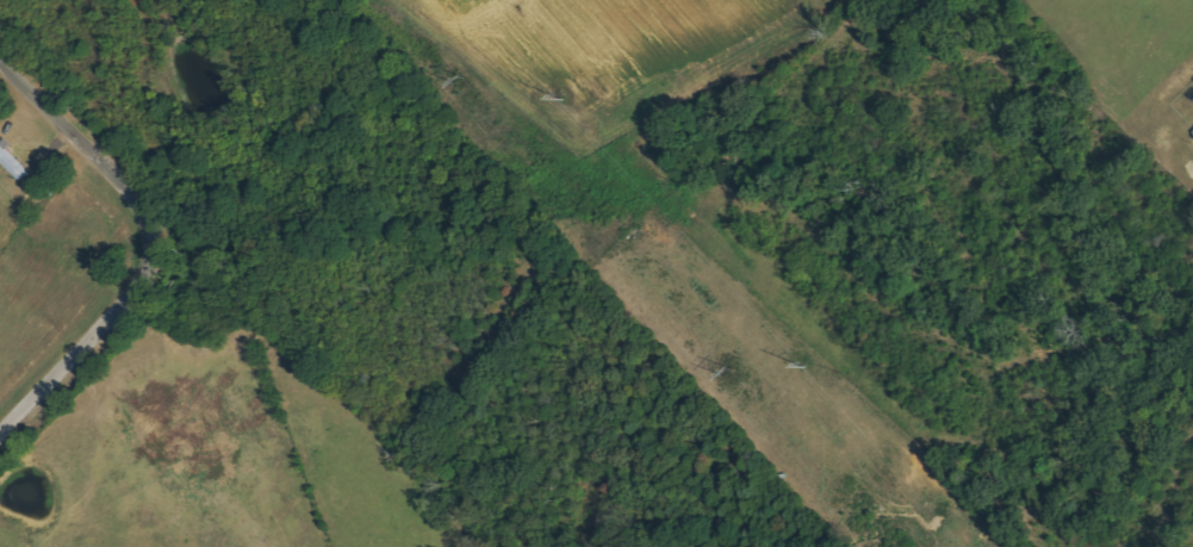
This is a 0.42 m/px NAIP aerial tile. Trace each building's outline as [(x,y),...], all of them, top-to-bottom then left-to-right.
[(0,141),(0,159),(23,181),(32,171),(0,141)]
